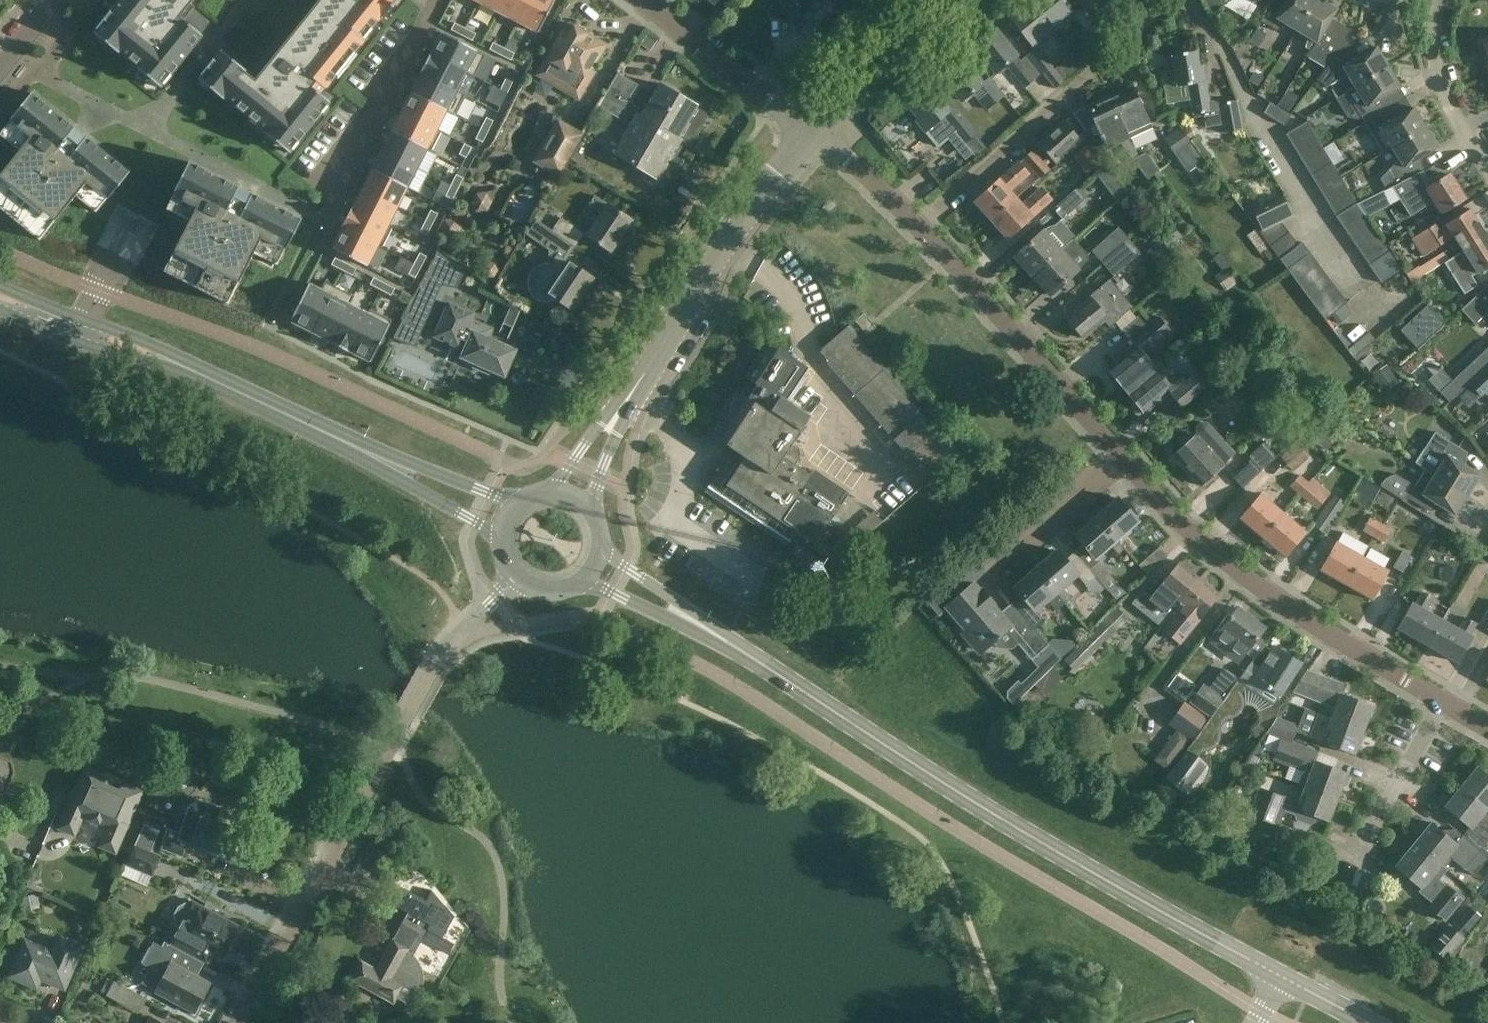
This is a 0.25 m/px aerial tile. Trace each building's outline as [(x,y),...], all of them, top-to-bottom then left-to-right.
[(100,23),(102,25),(103,23),(112,30),(103,40),(119,53),(120,52),(136,65),(134,67),(149,79),(159,68),(168,75),(166,77),(168,79),(190,52),(192,53),(194,50),(192,48),(203,35),(179,16),(191,2),(188,0),(119,0),(100,23)] [(221,50),(210,63),(208,61),(206,64),(208,66),(205,69),(206,71),(208,69),(216,76),(208,87),(223,99),(225,98),(265,131),(264,132),(279,144),(288,134),(297,141),(295,143),(297,144),(321,114),(316,110),(324,100),(325,101),(326,99),(319,94),(324,88),(325,89),(335,76),(338,79),(358,54),(355,52),(365,39),(359,35),(365,27),(369,31),(380,18),(382,19),(394,4),(392,2),(391,3),(388,0),(354,0),(352,2),(349,0),(328,0),(287,53),(280,47),(254,80),(245,72),(246,71),(221,50)] [(479,2),(498,12),(504,0),(480,0),(479,2)] [(498,12),(517,22),(528,0),(504,0),(498,12)] [(517,22),(538,33),(555,0),(528,0),(517,22)] [(820,0),(799,28),(822,45),(837,25),(838,26),(854,5),(855,4),(854,3),(856,0),(819,0),(820,0)] [(1031,1),(1053,28),(1063,40),(1092,17),(1078,0),(1033,0),(1031,1)] [(1212,19),(1229,1),(1230,0),(1200,0),(1212,19)] [(1315,0),(1287,0),(1283,7),(1273,1),(1261,22),(1277,31),(1284,24),(1296,31),(1315,0)] [(1296,31),(1308,38),(1305,48),(1310,51),(1311,51),(1335,21),(1331,19),(1336,10),(1320,0),(1315,0),(1296,31)] [(1053,28),(1031,1),(1011,18),(1033,44),(1053,28)] [(1311,51),(1310,51),(1306,57),(1325,68),(1330,61),(1348,50),(1349,50),(1350,50),(1347,45),(1343,43),(1351,31),(1335,21),(1311,51)] [(462,35),(465,28),(454,23),(451,30),(462,35)] [(580,26),(576,27),(574,25),(568,35),(562,31),(536,75),(579,100),(595,73),(591,71),(607,45),(585,32),(585,29),(580,26)] [(476,34),(465,28),(462,35),(472,41),(476,34)] [(996,30),(975,48),(997,74),(1008,65),(1027,88),(1037,79),(1043,74),(1026,54),(1020,59),(996,30)] [(442,33),(431,53),(431,54),(466,72),(466,73),(474,77),(485,55),(477,51),(442,33)] [(500,55),(504,48),(493,42),(489,49),(500,55)] [(1054,68),(1036,46),(1026,54),(1043,74),(1054,88),(1064,80),(1083,64),(1073,52),(1054,68)] [(1192,52),(1189,46),(1177,48),(1175,55),(1174,55),(1176,70),(1161,72),(1164,93),(1190,89),(1194,113),(1205,112),(1207,126),(1221,124),(1222,133),(1243,129),(1242,121),(1237,100),(1218,103),(1218,101),(1212,102),(1206,64),(1201,65),(1198,51),(1192,52)] [(514,53),(504,48),(500,55),(511,60),(514,53)] [(1355,88),(1388,67),(1376,48),(1355,60),(1349,50),(1348,50),(1330,61),(1325,68),(1317,79),(1327,86),(1338,79),(1347,76),(1355,88)] [(431,54),(431,53),(430,53),(420,74),(421,74),(421,73),(456,91),(457,90),(466,73),(466,72),(431,54)] [(983,85),(961,58),(940,76),(961,101),(972,91),(987,109),(1005,94),(991,77),(983,85)] [(1355,88),(1346,93),(1355,107),(1365,123),(1385,111),(1379,100),(1400,87),(1388,67),(1355,88)] [(421,73),(421,74),(411,92),(446,110),(446,111),(454,116),(465,95),(457,90),(456,91),(421,73)] [(640,86),(618,73),(604,96),(613,101),(677,139),(696,106),(660,84),(644,111),(630,103),(640,86)] [(506,79),(500,89),(507,93),(513,82),(506,79)] [(927,85),(906,103),(908,105),(907,105),(907,108),(912,114),(915,115),(916,114),(920,119),(917,122),(925,132),(938,148),(948,140),(956,134),(972,153),(976,158),(987,149),(976,135),(948,101),(943,105),(927,85)] [(493,86),(486,100),(500,108),(502,104),(507,93),(500,89),(493,86)] [(1130,139),(1153,128),(1135,86),(1111,97),(1130,139)] [(446,110),(411,92),(401,112),(437,130),(437,129),(446,111),(446,110)] [(31,93),(9,120),(20,128),(22,134),(12,144),(17,150),(19,151),(0,174),(0,209),(39,240),(74,195),(83,202),(90,191),(96,190),(108,199),(129,173),(86,136),(82,140),(71,133),(76,128),(31,93)] [(1086,142),(1087,144),(1097,157),(1107,149),(1120,143),(1147,180),(1154,175),(1160,182),(1165,178),(1146,153),(1139,156),(1130,139),(1111,97),(1089,106),(1088,106),(1072,113),(1085,130),(1080,133),(1086,142)] [(677,139),(613,101),(606,112),(631,126),(614,154),(618,156),(618,162),(627,168),(632,164),(658,179),(680,141),(677,139)] [(1291,116),(1270,103),(1263,114),(1284,126),(1291,116)] [(1385,111),(1365,123),(1374,140),(1383,154),(1391,148),(1425,128),(1413,108),(1392,121),(1385,111)] [(437,130),(401,112),(392,131),(427,149),(426,150),(431,152),(441,131),(437,129),(437,130)] [(486,117),(481,128),(488,132),(493,121),(486,117)] [(580,133),(557,119),(542,145),(532,162),(555,175),(580,133)] [(1286,135),(1292,146),(1313,133),(1307,122),(1286,135)] [(1063,123),(1039,144),(1045,151),(1046,151),(1055,162),(1072,147),(1075,150),(1086,142),(1080,133),(1075,137),(1074,136),(1063,123)] [(1210,169),(1181,127),(1164,139),(1188,174),(1196,168),(1201,175),(1210,169)] [(488,132),(481,128),(475,139),(483,142),(488,132)] [(1437,148),(1425,128),(1391,148),(1399,160),(1391,168),(1380,179),(1387,190),(1392,187),(1401,183),(1423,172),(1416,161),(1437,148)] [(427,149),(392,131),(382,150),(417,168),(426,150),(427,149)] [(1298,156),(1319,143),(1313,133),(1292,146),(1298,156)] [(1305,166),(1325,153),(1319,143),(1298,156),(1305,166)] [(471,147),(464,144),(459,154),(466,158),(471,147)] [(1102,164),(1097,157),(1087,144),(1072,156),(1086,175),(1102,164)] [(417,168),(382,150),(372,169),(407,187),(417,168)] [(1050,170),(1039,157),(1034,151),(1023,160),(1040,179),(1050,170)] [(1305,166),(1311,176),(1332,163),(1325,153),(1305,166)] [(239,187),(188,161),(172,192),(186,198),(188,204),(181,216),(189,220),(163,272),(227,304),(253,253),(261,257),(267,245),(273,243),(286,250),(301,219),(251,193),(249,198),(236,191),(239,187)] [(991,221),(1016,199),(1010,192),(1029,174),(1019,163),(975,203),(991,221)] [(1317,186),(1338,174),(1332,163),(1311,176),(1317,186)] [(1104,166),(1094,173),(1106,188),(1116,181),(1104,166)] [(407,187),(372,169),(362,189),(397,207),(407,187)] [(1428,181),(1423,172),(1401,183),(1392,187),(1410,216),(1434,200),(1443,214),(1465,200),(1449,175),(1441,181),(1437,175),(1428,181)] [(456,174),(451,185),(458,189),(463,178),(456,174)] [(1323,196),(1344,184),(1338,174),(1317,186),(1323,196)] [(1329,207),(1350,194),(1344,184),(1323,196),(1329,207)] [(458,189),(451,185),(445,196),(452,200),(458,189)] [(397,207),(362,189),(353,207),(352,208),(388,226),(388,225),(397,207)] [(1023,207),(1016,199),(991,221),(1008,239),(1051,200),(1042,190),(1023,207)] [(1084,201),(1074,190),(1054,208),(1064,219),(1084,201)] [(1357,204),(1350,194),(1329,207),(1336,217),(1357,204)] [(587,236),(610,251),(631,220),(608,204),(607,206),(594,197),(587,206),(601,215),(587,236)] [(1284,198),(1247,216),(1256,229),(1259,233),(1282,222),(1293,217),(1284,198)] [(1367,220),(1363,214),(1357,204),(1336,217),(1347,234),(1367,220)] [(353,207),(352,207),(341,228),(342,228),(343,227),(378,245),(377,246),(382,248),(392,227),(388,225),(388,226),(352,208),(353,207)] [(431,210),(425,221),(432,224),(438,214),(431,210)] [(1463,252),(1487,236),(1471,210),(1438,231),(1435,226),(1412,241),(1423,258),(1454,239),(1462,251),(1463,252)] [(562,219),(553,232),(576,247),(585,234),(562,219)] [(1374,230),(1367,220),(1347,234),(1354,244),(1374,230)] [(432,224),(425,221),(420,232),(427,235),(432,224)] [(576,247),(553,232),(536,221),(527,235),(549,250),(547,268),(540,270),(535,275),(532,282),(533,289),(539,295),(546,298),(553,297),(571,309),(592,278),(567,260),(576,247)] [(1043,231),(1015,256),(1033,275),(1060,250),(1073,239),(1074,238),(1059,222),(1057,224),(1055,226),(1052,226),(1049,227),(1046,229),(1043,231)] [(1299,245),(1282,222),(1259,233),(1276,256),(1279,260),(1280,260),(1299,245)] [(1182,238),(1170,223),(1156,233),(1168,248),(1182,238)] [(378,245),(343,227),(342,228),(332,248),(367,266),(377,246),(378,245)] [(1276,256),(1259,233),(1256,229),(1246,236),(1263,259),(1267,256),(1270,261),(1276,256)] [(1381,241),(1374,230),(1354,244),(1361,254),(1381,241)] [(1092,251),(1101,261),(1101,260),(1121,242),(1113,233),(1092,251)] [(1444,263),(1464,294),(1477,285),(1471,276),(1476,273),(1487,266),(1487,238),(1487,237),(1487,236),(1487,237),(1463,252),(1462,251),(1444,263)] [(1128,237),(1121,242),(1101,260),(1101,261),(1114,277),(1141,253),(1128,237)] [(1369,265),(1389,251),(1381,241),(1361,254),(1369,265)] [(1288,254),(1280,260),(1287,270),(1310,253),(1302,242),(1299,245),(1288,254)] [(463,267),(437,250),(433,258),(461,271),(463,267)] [(1060,250),(1033,275),(1051,294),(1078,270),(1060,250)] [(1401,269),(1389,251),(1369,265),(1381,283),(1401,269)] [(1233,269),(1220,252),(1213,258),(1222,270),(1214,276),(1225,291),(1238,281),(1230,270),(1233,269)] [(420,253),(414,263),(421,267),(427,256),(420,253)] [(1295,280),(1317,263),(1310,253),(1287,270),(1295,280)] [(1411,281),(1440,264),(1435,256),(1406,273),(1411,281)] [(335,258),(331,265),(342,270),(346,263),(335,258)] [(356,269),(346,263),(342,270),(353,276),(356,269)] [(421,267),(414,263),(408,274),(415,278),(421,267)] [(1325,273),(1317,263),(1295,280),(1302,290),(1325,273)] [(1332,283),(1325,273),(1302,290),(1310,299),(1332,283)] [(381,290),(384,283),(373,277),(370,284),(381,290)] [(1096,294),(1067,319),(1069,322),(1068,324),(1072,330),(1075,329),(1083,339),(1104,321),(1110,328),(1133,308),(1122,294),(1119,297),(1107,283),(1111,281),(1110,280),(1101,287),(1094,293),(1096,294)] [(311,331),(334,286),(325,281),(321,290),(309,283),(290,321),(311,331)] [(403,320),(393,338),(413,346),(424,322),(420,320),(434,288),(420,282),(412,297),(401,319),(403,320)] [(395,288),(384,283),(381,290),(391,295),(395,288)] [(1340,293),(1332,283),(1310,299),(1317,309),(1340,293)] [(1462,308),(1475,323),(1487,313),(1487,314),(1487,285),(1462,308)] [(354,296),(334,286),(311,331),(329,341),(330,341),(349,304),(350,304),(354,296)] [(1347,303),(1340,293),(1317,309),(1325,320),(1347,303)] [(512,349),(489,339),(493,329),(468,318),(470,313),(447,303),(432,336),(456,346),(459,339),(466,342),(460,356),(472,362),(471,365),(487,372),(488,369),(501,374),(512,349)] [(367,313),(350,304),(349,304),(330,341),(329,341),(329,342),(350,353),(350,352),(349,351),(368,314),(367,313)] [(1445,323),(1428,304),(1401,330),(1418,348),(1445,323)] [(511,307),(504,324),(514,328),(521,312),(511,307)] [(370,309),(367,313),(368,314),(349,351),(350,352),(370,362),(392,320),(370,309)] [(877,326),(869,317),(864,312),(855,320),(868,334),(877,326)] [(1159,362),(1161,360),(1150,347),(1171,330),(1159,316),(1147,326),(1138,316),(1121,330),(1133,344),(1107,366),(1126,389),(1159,362)] [(961,452),(850,324),(837,336),(821,350),(829,360),(826,362),(853,394),(861,403),(874,418),(887,432),(899,446),(912,460),(929,480),(961,452)] [(807,367),(789,355),(773,344),(772,346),(740,393),(736,390),(708,432),(715,437),(732,449),(731,452),(706,488),(787,543),(795,531),(814,543),(817,539),(848,492),(813,468),(809,474),(794,464),(796,461),(794,446),(790,444),(809,416),(785,400),(807,367)] [(1471,362),(1481,373),(1487,366),(1487,346),(1471,362)] [(1159,362),(1126,389),(1145,412),(1168,393),(1181,409),(1204,390),(1189,372),(1184,369),(1178,368),(1173,369),(1168,372),(1159,362)] [(1398,382),(1388,365),(1373,374),(1383,391),(1398,382)] [(1468,385),(1481,398),(1487,391),(1487,366),(1481,373),(1473,380),(1468,385)] [(1473,380),(1463,369),(1451,380),(1439,391),(1449,403),(1468,385),(1473,380)] [(1208,423),(1203,421),(1198,423),(1196,428),(1198,432),(1200,434),(1197,437),(1196,436),(1175,456),(1201,485),(1236,453),(1210,425),(1209,425),(1208,423)] [(1321,421),(1305,436),(1315,444),(1328,426),(1321,421)] [(1415,463),(1426,470),(1467,496),(1480,477),(1459,463),(1466,452),(1435,433),(1424,451),(1415,463)] [(1251,464),(1234,479),(1242,488),(1276,458),(1263,443),(1249,456),(1251,458),(1254,461),(1251,464)] [(1309,458),(1296,443),(1280,457),(1294,472),(1309,458)] [(1467,496),(1426,470),(1415,487),(1396,475),(1392,476),(1388,478),(1385,480),(1383,483),(1380,487),(1402,501),(1405,496),(1429,511),(1434,503),(1455,516),(1467,496)] [(1290,487),(1299,494),(1309,483),(1300,475),(1290,487)] [(1309,483),(1299,494),(1308,502),(1318,490),(1309,483)] [(1240,518),(1263,538),(1283,513),(1260,494),(1240,518)] [(1346,501),(1335,494),(1313,525),(1324,533),(1346,501)] [(1117,497),(1096,516),(1116,539),(1137,520),(1117,497)] [(831,547),(817,539),(814,543),(811,547),(834,562),(882,520),(873,511),(831,547)] [(1283,513),(1263,538),(1286,557),(1306,533),(1283,513)] [(1116,539),(1096,516),(1075,534),(1095,557),(1110,544),(1118,554),(1125,549),(1116,539)] [(1362,531),(1373,537),(1381,523),(1370,517),(1362,531)] [(1391,529),(1381,523),(1373,537),(1384,543),(1391,529)] [(1336,542),(1320,570),(1346,585),(1362,557),(1368,546),(1342,532),(1336,542)] [(814,553),(798,542),(791,553),(806,564),(813,555),(814,553)] [(1167,555),(1159,545),(1137,564),(1147,575),(1167,555)] [(1057,550),(1036,568),(1066,603),(1072,598),(1062,587),(1076,574),(1085,584),(1095,576),(1089,569),(1073,551),(1065,559),(1057,550)] [(1412,556),(1402,551),(1392,567),(1402,573),(1412,556)] [(1389,572),(1362,557),(1346,585),(1373,600),(1389,572)] [(1098,561),(1089,569),(1095,576),(1106,588),(1110,593),(1117,601),(1126,593),(1119,585),(1098,561)] [(1159,625),(1199,578),(1180,562),(1151,596),(1143,589),(1131,603),(1159,625)] [(1057,611),(1066,603),(1036,568),(1014,587),(1022,596),(1013,604),(1036,630),(1045,622),(1035,610),(1047,600),(1057,611)] [(1218,594),(1199,578),(1159,625),(1161,626),(1143,648),(1149,652),(1166,631),(1178,641),(1218,594)] [(972,584),(945,607),(957,620),(960,618),(969,629),(966,631),(965,637),(977,651),(984,651),(993,644),(998,648),(1012,649),(1019,644),(1032,659),(1048,644),(1036,630),(1013,604),(1012,603),(999,614),(972,584)] [(1398,628),(1429,645),(1442,621),(1425,612),(1432,599),(1422,593),(1415,606),(1412,604),(1398,628)] [(1227,613),(1208,638),(1223,650),(1227,645),(1240,656),(1243,652),(1254,660),(1267,642),(1257,634),(1262,627),(1236,607),(1229,615),(1227,613)] [(1487,630),(1487,608),(1479,625),(1487,630)] [(1459,630),(1442,621),(1429,645),(1459,662),(1473,638),(1469,637),(1476,624),(1466,618),(1459,630)] [(1114,633),(1102,621),(1088,634),(1100,647),(1114,633)] [(1210,717),(1187,748),(1197,756),(1201,751),(1204,751),(1207,750),(1210,749),(1212,748),(1214,746),(1216,743),(1218,741),(1218,738),(1219,735),(1218,732),(1217,729),(1225,719),(1228,718),(1231,718),(1233,717),(1236,715),(1238,713),(1239,711),(1241,708),(1241,705),(1242,702),(1241,699),(1240,697),(1239,694),(1245,685),(1273,703),(1299,663),(1280,650),(1273,646),(1269,652),(1259,667),(1249,661),(1236,679),(1236,680),(1210,717)] [(1083,664),(1071,651),(1062,659),(1075,672),(1083,664)] [(1051,667),(1048,671),(1035,684),(1045,695),(1062,678),(1051,667)] [(1333,708),(1330,717),(1362,729),(1371,705),(1343,694),(1347,684),(1307,668),(1292,691),(1333,708)] [(1236,679),(1222,670),(1209,688),(1202,683),(1189,702),(1210,717),(1236,680),(1236,679)] [(1207,717),(1184,701),(1168,724),(1175,730),(1153,760),(1167,771),(1207,717)] [(1317,713),(1310,732),(1312,737),(1321,741),(1352,753),(1362,729),(1330,717),(1317,713)] [(1291,741),(1291,740),(1298,724),(1277,715),(1264,734),(1267,736),(1279,740),(1281,737),(1291,741)] [(1267,736),(1263,747),(1275,751),(1272,760),(1273,760),(1275,756),(1288,760),(1286,765),(1302,771),(1298,782),(1304,785),(1336,797),(1346,773),(1311,759),(1314,751),(1317,752),(1318,751),(1291,740),(1291,741),(1281,737),(1279,740),(1267,736)] [(1209,764),(1187,748),(1165,779),(1186,795),(1209,764)] [(1459,787),(1486,808),(1487,810),(1487,776),(1476,766),(1459,787)] [(141,794),(84,769),(58,828),(75,835),(86,810),(110,821),(99,846),(116,853),(141,794)] [(1327,821),(1336,797),(1304,785),(1300,797),(1289,792),(1287,796),(1282,795),(1259,788),(1248,815),(1278,826),(1284,810),(1293,814),(1295,819),(1308,824),(1312,821),(1313,821),(1315,816),(1327,821)] [(1462,835),(1480,850),(1487,841),(1487,827),(1487,826),(1477,818),(1486,808),(1459,787),(1443,806),(1468,828),(1462,835)] [(220,806),(202,800),(200,800),(198,800),(195,800),(193,801),(191,802),(189,803),(187,805),(186,807),(185,809),(178,831),(167,828),(160,850),(182,857),(186,843),(230,857),(239,828),(215,821),(220,806)] [(1413,842),(1439,864),(1442,867),(1450,857),(1457,862),(1473,876),(1487,858),(1487,857),(1480,850),(1462,835),(1456,830),(1453,834),(1448,830),(1440,831),(1430,822),(1413,842)] [(159,830),(143,823),(126,864),(151,874),(159,856),(149,852),(159,830)] [(1413,842),(1393,866),(1420,887),(1417,890),(1431,902),(1427,906),(1443,919),(1462,895),(1447,882),(1445,885),(1438,878),(1446,869),(1443,866),(1442,867),(1439,864),(1413,842)] [(402,887),(393,904),(430,924),(427,929),(428,930),(422,939),(449,953),(454,944),(442,937),(454,916),(432,890),(426,901),(402,887)] [(177,927),(169,943),(206,963),(211,952),(220,957),(237,925),(191,901),(191,902),(185,902),(178,906),(173,914),(174,922),(177,927)] [(1482,917),(1470,906),(1452,927),(1449,924),(1429,946),(1448,962),(1467,940),(1465,937),(1482,917)] [(422,926),(405,917),(393,939),(393,938),(376,968),(361,960),(351,979),(392,1003),(402,985),(414,991),(416,987),(417,983),(418,979),(417,975),(416,970),(415,966),(412,963),(409,960),(406,957),(405,957),(422,926)] [(82,946),(58,936),(52,951),(25,939),(9,976),(37,988),(42,975),(51,979),(50,983),(64,989),(82,946)] [(162,946),(153,941),(141,963),(164,975),(155,991),(194,1012),(210,983),(197,976),(204,962),(164,941),(162,946)] [(1486,970),(1460,954),(1454,963),(1481,979),(1486,970)] [(114,981),(107,994),(138,1012),(145,999),(114,981)]
